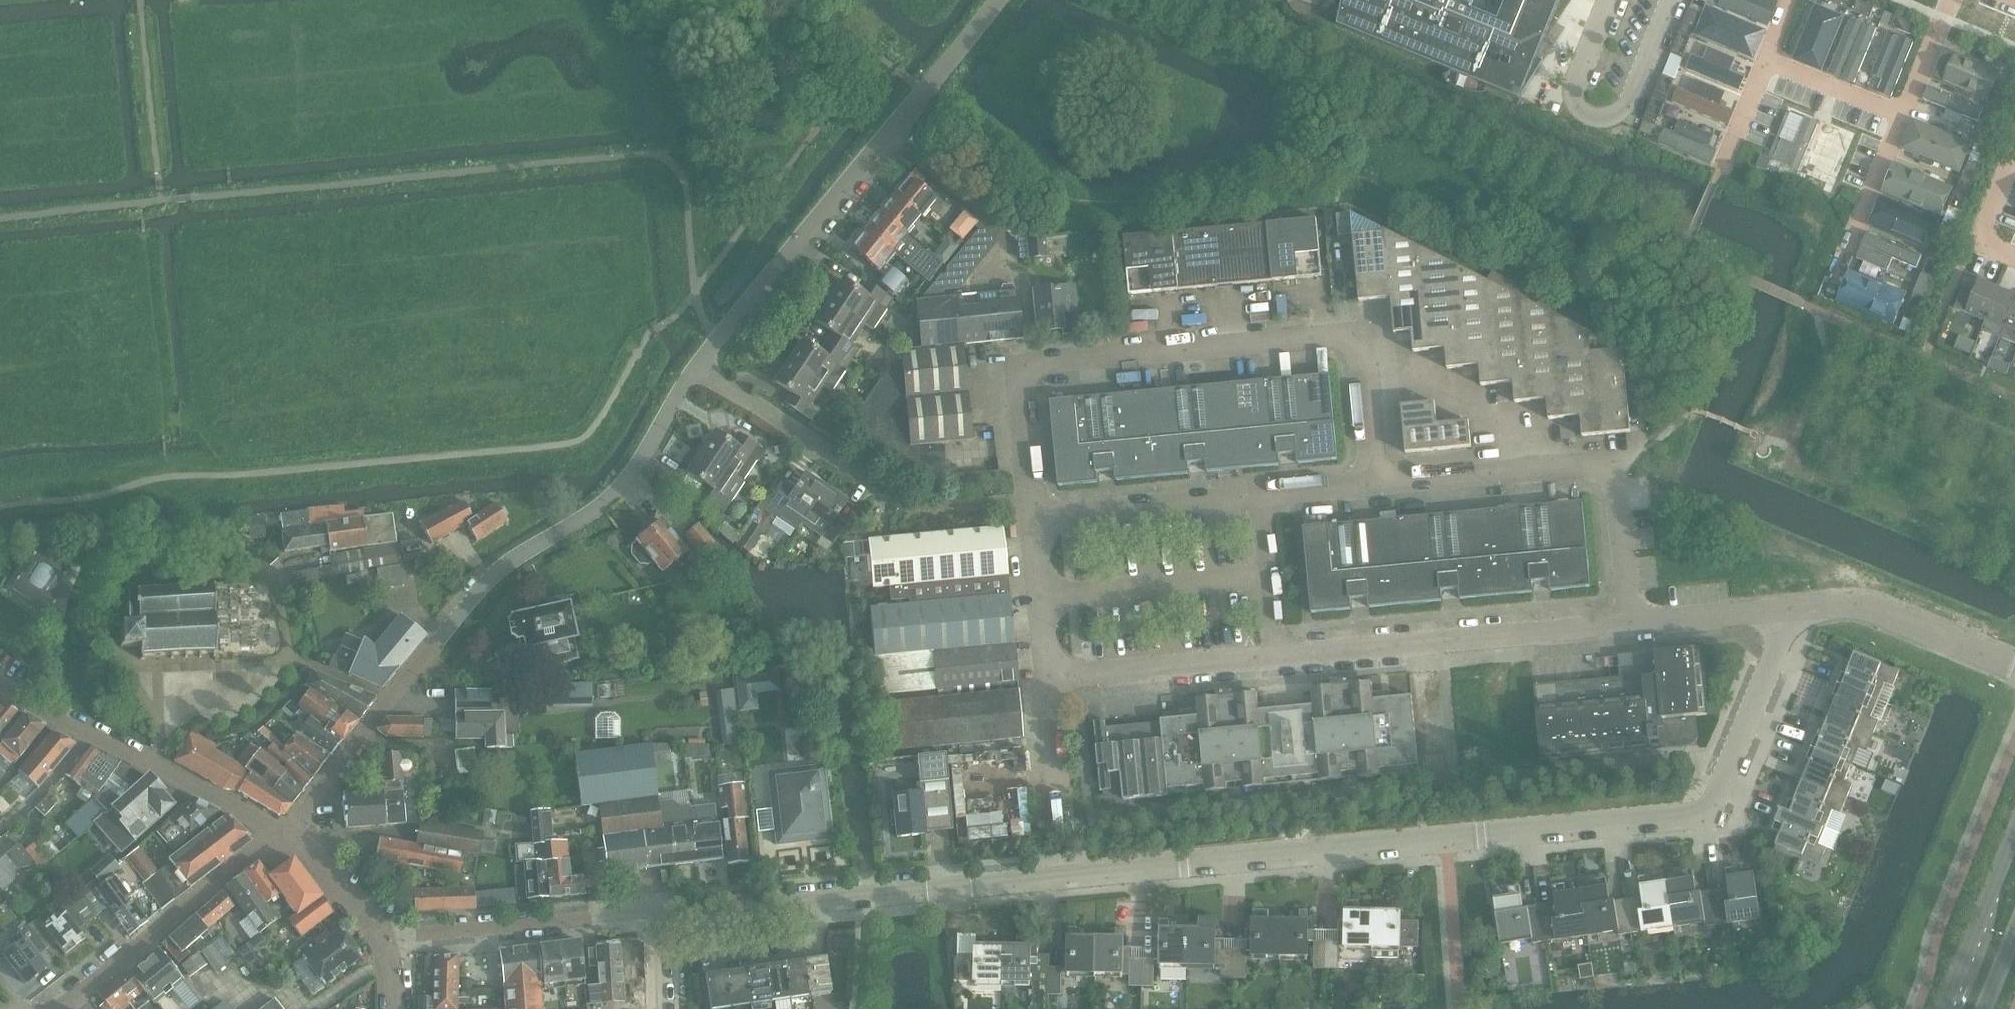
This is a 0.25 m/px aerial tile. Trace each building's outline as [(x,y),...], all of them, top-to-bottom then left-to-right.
[(1341,12),(1338,26),(1520,100),(1522,96),(1523,96),(1544,61),(1528,52),(1533,41),(1543,43),(1561,0),(1499,0),(1506,3),(1499,20),(1471,9),(1475,0),(1344,0),(1341,12)] [(1825,0),(1848,10),(1852,0),(1825,0)] [(1870,19),(1875,8),(1876,9),(1876,8),(1857,0),(1852,0),(1848,10),(1870,19)] [(1708,4),(1696,34),(1756,59),(1769,29),(1708,4)] [(1691,8),(1681,32),(1692,36),(1701,14),(1691,9),(1691,8)] [(1915,37),(1920,26),(1895,16),(1895,17),(1896,17),(1892,27),(1915,37)] [(1889,29),(1870,86),(1896,95),(1915,38),(1889,29)] [(1681,32),(1671,55),(1672,56),(1672,55),(1683,59),(1692,36),(1681,32)] [(1733,70),(1738,58),(1710,46),(1707,55),(1694,50),(1687,68),(1743,91),(1749,76),(1733,70)] [(1926,101),(1984,120),(2001,68),(1944,49),(1926,101)] [(1663,75),(1654,98),(1665,103),(1674,80),(1663,76),(1664,75),(1663,75)] [(1674,99),(1728,124),(1740,97),(1697,78),(1692,90),(1680,85),(1674,99)] [(1654,98),(1644,121),(1656,126),(1665,103),(1654,98)] [(1785,106),(1756,175),(1772,174),(1784,174),(1796,177),(1799,178),(1822,121),(1785,106)] [(1903,147),(1961,172),(1974,142),(1915,117),(1903,147)] [(1987,118),(1977,141),(1988,145),(1988,146),(1998,122),(1987,118)] [(1681,119),(1676,131),(1667,127),(1661,141),(1714,164),(1725,138),(1681,119)] [(1822,121),(1799,178),(1807,181),(1817,187),(1826,195),(1832,202),(1859,135),(1822,121)] [(1971,189),(1981,165),(1980,165),(1979,166),(1969,162),(1959,184),(1971,189)] [(1908,168),(1897,197),(1943,215),(1955,185),(1908,168)] [(921,215),(921,216),(922,217),(936,200),(908,176),(902,184),(900,183),(893,190),(895,192),(894,194),(921,215)] [(1961,212),(1961,213),(1971,189),(1959,184),(1950,207),(1961,212)] [(921,215),(894,194),(888,201),(886,200),(880,208),(881,209),(878,212),(905,235),(921,216),(921,215)] [(1923,268),(1940,216),(1880,196),(1859,259),(1890,269),(1894,258),(1923,268)] [(864,231),(892,253),(927,282),(942,264),(928,253),(927,254),(904,236),(905,235),(878,212),(876,215),(874,213),(869,220),(870,222),(864,231)] [(1481,386),(1497,385),(1513,383),(1515,403),(1547,400),(1549,420),(1581,417),(1583,437),(1631,432),(1623,351),(1351,214),(1360,302),(1392,299),(1395,334),(1412,333),(1414,352),(1446,349),(1448,369),(1480,366),(1481,386)] [(966,219),(958,228),(965,234),(973,224),(966,219)] [(1154,293),(1274,281),(1323,277),(1317,219),(1125,238),(1130,295),(1154,293)] [(1953,232),(1952,233),(1942,228),(1932,251),(1944,256),(1953,232)] [(879,283),(892,293),(904,278),(890,267),(890,268),(886,265),(884,263),(892,253),(864,231),(863,231),(861,230),(854,238),(856,240),(849,247),(883,275),(878,282),(879,283)] [(927,293),(922,301),(935,300),(944,299),(943,291),(960,289),(996,245),(995,244),(979,231),(979,230),(947,268),(946,269),(948,271),(943,277),(941,275),(927,293)] [(1027,239),(1019,239),(1020,259),(1045,257),(1043,237),(1027,238),(1027,239)] [(951,242),(948,246),(948,250),(952,253),(957,247),(951,242)] [(1932,251),(1923,274),(1934,278),(1933,279),(1934,279),(1944,256),(1932,251)] [(1851,270),(1838,301),(1895,325),(1903,305),(1885,297),(1889,285),(1851,270)] [(828,302),(864,325),(864,324),(873,330),(890,305),(886,302),(892,293),(879,283),(873,291),(870,288),(864,284),(859,292),(842,281),(839,286),(837,284),(828,298),(830,299),(828,302)] [(1955,308),(1986,321),(1999,289),(1979,281),(1973,296),(1962,291),(1955,308)] [(1033,290),(1037,332),(1063,329),(1061,313),(1077,312),(1075,287),(1059,288),(1059,287),(1033,290)] [(1986,321),(2005,329),(2014,303),(2014,296),(1999,289),(1986,321)] [(853,422),(845,433),(916,481),(923,470),(921,445),(972,440),(971,429),(970,419),(968,394),(963,346),(963,345),(986,343),(987,343),(1017,340),(1022,339),(1018,291),(944,299),(922,301),(917,301),(921,348),(911,349),(901,350),(903,366),(889,367),(853,422)] [(1925,299),(1914,295),(1905,318),(1916,323),(1926,299),(1925,298),(1925,299)] [(825,343),(853,361),(860,350),(851,344),(864,325),(828,302),(826,305),(824,304),(815,318),(817,319),(816,322),(832,333),(825,343)] [(2014,340),(2014,303),(2005,329),(2002,334),(2014,340)] [(789,363),(824,386),(833,391),(853,361),(825,343),(818,353),(802,342),(799,347),(797,345),(788,359),(791,361),(789,363)] [(1963,344),(1958,355),(1969,360),(1974,349),(1963,344)] [(824,386),(789,363),(786,367),(784,365),(775,378),(778,380),(775,384),(791,394),(785,403),(812,421),(819,410),(811,405),(824,386)] [(2003,363),(1999,373),(2007,376),(2011,366),(2003,363)] [(1051,401),(1059,487),(1099,483),(1098,473),(1116,472),(1117,481),(1189,474),(1188,465),(1207,463),(1208,473),(1280,466),(1279,456),(1298,455),(1299,464),(1338,461),(1330,376),(1116,395),(1051,401)] [(1402,406),(1406,454),(1472,447),(1469,422),(1437,424),(1435,403),(1402,406)] [(701,453),(737,477),(745,483),(766,451),(744,437),(737,448),(715,433),(712,437),(710,435),(701,449),(703,450),(701,453)] [(737,477),(701,453),(699,457),(697,455),(688,468),(691,470),(688,474),(710,489),(704,499),(725,513),(732,502),(724,497),(737,477)] [(802,524),(826,488),(822,485),(823,483),(810,475),(809,476),(806,474),(790,497),(781,491),(766,512),(797,533),(802,524)] [(802,524),(821,537),(816,545),(827,552),(845,525),(835,519),(847,501),(842,498),(844,497),(830,488),(829,490),(826,488),(802,524)] [(1304,529),(1312,614),(1352,610),(1351,600),(1369,599),(1370,608),(1443,602),(1442,592),(1461,590),(1461,600),(1533,593),(1533,584),(1551,582),(1552,591),(1591,588),(1583,503),(1304,529)] [(497,505),(474,520),(466,504),(419,525),(432,546),(459,529),(460,530),(466,527),(477,543),(509,522),(506,517),(508,514),(504,509),(500,509),(497,505)] [(309,515),(314,550),(329,548),(329,554),(397,544),(393,516),(364,520),(363,512),(345,514),(344,507),(308,511),(309,515)] [(314,550),(309,515),(287,518),(289,530),(282,531),(285,554),(314,550)] [(247,520),(250,538),(266,536),(263,518),(247,520)] [(653,562),(662,574),(687,553),(662,523),(647,535),(644,535),(641,537),(640,540),(637,543),(638,544),(633,548),(632,556),(640,566),(648,566),(653,562)] [(737,546),(749,554),(765,530),(753,523),(737,546)] [(685,538),(701,558),(715,547),(699,527),(685,538)] [(1003,528),(871,540),(876,587),(891,586),(892,607),(1010,596),(1008,576),(1003,528)] [(333,577),(378,570),(401,566),(398,546),(330,557),(333,577)] [(71,569),(39,548),(12,589),(49,614),(60,597),(53,593),(59,585),(60,585),(71,569)] [(401,566),(378,570),(381,590),(404,587),(401,566)] [(121,627),(121,648),(141,648),(141,657),(217,654),(214,587),(213,587),(213,583),(197,584),(197,588),(140,592),(133,586),(124,586),(118,593),(118,622),(122,622),(123,627),(121,627)] [(875,657),(1014,644),(1010,596),(892,607),(870,609),(875,657)] [(514,638),(517,641),(518,642),(527,640),(529,648),(526,648),(531,671),(578,660),(573,640),(576,640),(569,607),(568,608),(566,598),(549,602),(550,610),(512,618),(513,620),(510,623),(509,624),(513,639),(514,638)] [(1089,614),(1090,626),(1100,625),(1099,613),(1089,614)] [(352,666),(349,676),(380,689),(386,687),(427,637),(401,617),(375,649),(364,640),(357,655),(339,647),(335,657),(353,665),(352,666)] [(875,658),(878,696),(937,690),(1017,682),(1014,646),(933,653),(875,658)] [(1621,679),(1535,686),(1542,761),(1607,755),(1651,750),(1652,750),(1651,742),(1669,741),(1669,740),(1679,739),(1685,737),(1686,731),(1685,718),(1697,717),(1698,717),(1708,716),(1702,649),(1656,653),(1643,655),(1619,657),(1621,679)] [(1831,682),(1878,701),(1885,684),(1893,687),(1900,672),(1855,653),(1851,663),(1840,659),(1831,682)] [(330,668),(349,676),(352,666),(334,658),(330,668)] [(311,691),(359,723),(360,722),(377,699),(313,673),(305,687),(311,691)] [(757,709),(755,693),(753,678),(737,680),(741,711),(757,709)] [(1162,723),(1107,728),(1106,721),(1095,722),(1102,791),(1113,791),(1112,788),(1123,787),(1124,800),(1169,796),(1169,790),(1206,787),(1207,792),(1229,791),(1229,790),(1245,788),(1245,789),(1343,780),(1343,779),(1359,778),(1419,773),(1412,697),(1373,701),(1372,684),(1353,686),(1352,679),(1331,681),(1332,688),(1312,690),(1314,707),(1259,711),(1258,695),(1238,697),(1238,690),(1216,691),(1217,699),(1197,700),(1199,717),(1162,720),(1162,723)] [(596,705),(595,682),(556,683),(557,706),(596,705)] [(1832,708),(1828,718),(1873,736),(1879,721),(1871,718),(1878,701),(1831,682),(1822,704),(1832,708)] [(736,688),(718,690),(726,744),(744,741),(736,688)] [(500,691),(501,706),(539,706),(539,690),(500,691)] [(299,708),(343,743),(359,723),(311,691),(299,708)] [(879,704),(883,752),(1023,739),(1018,691),(879,704)] [(487,739),(488,749),(513,749),(513,739),(503,739),(502,715),(492,715),(491,692),(455,693),(456,739),(487,739)] [(21,713),(21,712),(0,700),(0,739),(21,713)] [(343,743),(299,708),(291,702),(282,711),(293,720),(297,716),(306,723),(299,733),(319,746),(317,749),(330,757),(343,743)] [(13,766),(17,761),(46,726),(25,714),(24,716),(2,743),(0,746),(0,755),(13,766)] [(299,764),(314,779),(330,757),(317,749),(297,735),(275,717),(258,733),(273,746),(282,754),(290,760),(299,764)] [(433,721),(425,721),(425,719),(388,718),(378,731),(387,737),(424,737),(432,737),(433,721)] [(1814,723),(1805,746),(1852,764),(1859,747),(1867,751),(1873,736),(1828,718),(1825,727),(1814,723)] [(19,772),(38,789),(76,744),(54,732),(19,772)] [(244,771),(236,765),(214,751),(216,748),(212,745),(212,744),(193,733),(175,762),(223,789),(238,792),(239,792),(249,774),(244,771)] [(244,771),(249,774),(292,805),(302,793),(287,779),(289,777),(277,767),(278,765),(250,744),(236,765),(244,771)] [(66,776),(95,798),(122,762),(108,755),(105,759),(99,755),(99,752),(94,748),(91,749),(88,746),(66,776)] [(287,779),(302,793),(314,779),(299,764),(290,760),(282,754),(273,746),(266,755),(278,765),(277,767),(282,771),(289,777),(287,779)] [(651,746),(575,756),(581,807),(599,805),(607,874),(696,863),(690,808),(690,806),(679,808),(673,801),(658,803),(657,797),(653,762),(669,760),(668,746),(651,748),(651,746)] [(1806,771),(1802,781),(1847,799),(1853,785),(1845,781),(1852,764),(1805,746),(1796,767),(1806,771)] [(683,749),(684,758),(710,757),(709,747),(683,749)] [(455,752),(458,775),(477,773),(474,750),(455,752)] [(343,795),(346,828),(406,824),(402,772),(410,771),(413,768),(412,763),(409,760),(402,761),(401,753),(383,754),(386,792),(343,795)] [(946,754),(918,757),(921,793),(893,796),(895,812),(890,812),(892,827),(896,826),(897,838),(925,835),(922,808),(951,806),(946,754)] [(952,756),(953,788),(1002,787),(1001,755),(952,756)] [(122,762),(95,798),(68,823),(79,837),(93,825),(96,822),(96,821),(144,779),(129,768),(130,766),(122,762)] [(804,769),(769,773),(773,809),(777,846),(796,843),(813,841),(832,839),(824,766),(804,769)] [(285,815),(292,805),(249,774),(239,792),(279,816),(285,815)] [(96,822),(93,825),(121,856),(129,849),(126,846),(135,838),(135,839),(159,818),(160,819),(173,807),(163,795),(160,797),(158,794),(162,791),(149,777),(146,780),(144,779),(96,821),(96,822)] [(1779,809),(1826,828),(1833,811),(1841,814),(1847,799),(1802,781),(1798,791),(1788,786),(1779,809)] [(720,787),(719,787),(722,810),(730,809),(731,820),(723,821),(728,865),(748,862),(743,819),(748,818),(746,804),(743,784),(720,787)] [(36,808),(45,816),(58,803),(49,794),(36,808)] [(157,832),(174,851),(219,811),(193,798),(192,798),(193,799),(157,832)] [(715,806),(690,808),(696,863),(723,860),(719,825),(717,825),(715,806)] [(1826,828),(1779,809),(1770,831),(1780,835),(1776,845),(1821,864),(1827,848),(1819,845),(1826,828)] [(544,845),(552,844),(549,813),(532,815),(535,846),(523,847),(528,900),(529,901),(529,903),(543,902),(543,898),(550,898),(548,877),(551,877),(551,874),(549,874),(549,870),(547,871),(547,864),(551,863),(550,858),(546,859),(544,845)] [(141,886),(160,911),(161,912),(191,888),(253,840),(252,838),(228,815),(169,860),(172,863),(145,883),(141,886)] [(416,845),(479,856),(483,834),(420,823),(416,845)] [(376,859),(461,875),(464,855),(416,845),(380,838),(376,859)] [(35,873),(36,874),(41,869),(19,843),(5,855),(17,869),(37,865),(40,869),(35,873)] [(548,877),(550,898),(586,895),(584,878),(569,880),(566,843),(552,844),(544,845),(546,859),(550,858),(551,863),(547,864),(547,871),(549,870),(549,874),(551,874),(551,877),(548,877)] [(98,880),(81,893),(98,915),(108,907),(130,937),(147,923),(147,921),(160,911),(141,886),(145,883),(125,858),(117,865),(109,856),(91,872),(98,880)] [(244,873),(267,905),(280,894),(297,915),(289,922),(302,938),(334,912),(294,859),(270,877),(259,863),(244,873)] [(1712,896),(1717,925),(1745,921),(1745,916),(1759,914),(1760,919),(1761,919),(1754,870),(1753,870),(1753,875),(1739,877),(1738,867),(1725,869),(1728,889),(1723,889),(1724,894),(1712,896)] [(1682,881),(1667,883),(1673,922),(1688,920),(1689,925),(1705,922),(1705,927),(1717,925),(1712,896),(1702,897),(1701,893),(1697,893),(1693,869),(1681,871),(1682,881)] [(267,905),(244,873),(226,888),(260,935),(278,921),(266,906),(267,905)] [(1638,902),(1626,904),(1631,933),(1659,929),(1658,924),(1673,922),(1667,883),(1652,885),(1651,876),(1639,877),(1642,897),(1637,898),(1638,902)] [(1596,889),(1580,891),(1586,930),(1602,928),(1603,933),(1618,930),(1619,935),(1631,933),(1626,904),(1616,906),(1615,901),(1610,902),(1607,877),(1595,879),(1596,889)] [(1539,912),(1544,942),(1573,937),(1572,932),(1586,930),(1580,891),(1566,893),(1565,884),(1553,886),(1556,905),(1551,906),(1552,910),(1539,912)] [(1544,942),(1539,912),(1529,914),(1529,909),(1524,910),(1520,886),(1508,887),(1510,897),(1495,899),(1495,894),(1494,894),(1501,943),(1502,943),(1501,938),(1516,936),(1516,941),(1532,939),(1533,943),(1544,942)] [(415,890),(416,911),(475,909),(474,889),(415,890)] [(206,931),(208,934),(209,934),(213,938),(222,932),(216,924),(235,907),(224,892),(196,916),(208,930),(206,931)] [(71,900),(88,922),(98,915),(81,893),(71,900)] [(61,907),(64,910),(79,930),(88,922),(71,900),(61,907)] [(1346,948),(1373,949),(1373,912),(1355,911),(1355,901),(1347,901),(1347,921),(1345,921),(1345,931),(1347,932),(1346,948)] [(1373,912),(1373,949),(1375,949),(1375,958),(1400,959),(1401,948),(1419,948),(1419,922),(1407,922),(1407,925),(1401,924),(1401,902),(1394,902),(1393,912),(1373,912)] [(38,919),(29,926),(47,949),(56,943),(65,954),(86,938),(79,930),(64,910),(43,926),(38,919)] [(1254,957),(1280,958),(1281,921),(1262,920),(1263,911),(1254,910),(1254,930),(1252,930),(1252,941),(1254,941),(1254,957)] [(1281,921),(1280,958),(1309,958),(1309,942),(1311,942),(1311,931),(1309,931),(1309,911),(1301,911),(1301,921),(1281,921)] [(208,930),(196,916),(163,945),(179,963),(189,954),(185,950),(203,934),(206,937),(208,934),(206,931),(208,930)] [(1162,967),(1188,967),(1188,930),(1170,929),(1170,919),(1162,919),(1162,939),(1160,939),(1160,950),(1162,949),(1162,967)] [(1223,978),(1234,978),(1234,951),(1218,951),(1219,940),(1216,940),(1217,920),(1209,920),(1209,930),(1188,930),(1188,967),(1223,968),(1223,978)] [(47,949),(29,926),(18,934),(23,941),(4,956),(26,984),(47,968),(37,957),(47,949)] [(303,958),(325,986),(362,957),(341,928),(303,958)] [(1069,975),(1095,975),(1096,938),(1078,938),(1078,928),(1070,928),(1069,975)] [(1096,938),(1095,975),(1123,975),(1124,959),(1126,959),(1126,948),(1124,948),(1124,928),(1116,928),(1116,938),(1096,938)] [(223,937),(202,953),(216,972),(237,956),(223,937)] [(976,984),(1002,984),(1003,947),(985,947),(985,937),(977,937),(977,956),(959,956),(958,981),(970,982),(976,982),(976,984)] [(1003,947),(1002,984),(1030,984),(1031,937),(1024,937),(1024,947),(1003,947)] [(561,945),(566,988),(585,986),(581,942),(575,943),(572,942),(566,943),(564,944),(561,945)] [(1315,969),(1326,969),(1326,942),(1316,942),(1315,969)] [(1326,942),(1326,969),(1339,969),(1340,942),(1326,942)] [(566,988),(561,945),(559,945),(556,944),(551,945),(548,946),(541,947),(545,990),(566,988)] [(600,987),(589,987),(590,1004),(624,1002),(621,944),(598,946),(598,949),(589,950),(590,968),(599,968),(600,987)] [(538,946),(501,951),(505,983),(504,984),(506,1008),(543,1008),(538,946)] [(129,972),(152,1001),(155,1004),(185,980),(159,948),(129,972)] [(1234,951),(1234,978),(1247,978),(1247,951),(1234,951)] [(198,955),(183,966),(191,977),(206,966),(198,955)] [(458,1003),(468,1004),(469,994),(458,993),(459,956),(427,959),(426,974),(435,974),(435,999),(420,998),(419,1008),(458,1008),(458,1003)] [(1130,987),(1141,987),(1141,960),(1131,959),(1130,987)] [(805,962),(810,996),(831,993),(826,960),(805,962)] [(1141,960),(1141,987),(1154,987),(1155,960),(1141,960)] [(805,962),(784,965),(789,999),(810,996),(805,962)] [(764,968),(769,1002),(789,999),(784,965),(764,968)] [(750,1005),(750,1008),(767,1008),(770,1008),(769,1002),(764,968),(745,971),(750,1005)] [(1048,995),(1048,968),(1037,968),(1037,995),(1033,1006),(1036,1008),(1048,1008),(1048,995)] [(1048,968),(1048,995),(1061,996),(1062,968),(1048,968)] [(745,971),(725,974),(730,1007),(750,1005),(745,971)] [(115,984),(131,1004),(131,1005),(134,1008),(141,1008),(152,1001),(129,972),(115,984)] [(725,974),(706,976),(711,1008),(719,1008),(730,1007),(725,974)] [(115,984),(99,996),(106,1004),(101,1008),(102,1008),(125,1008),(131,1005),(131,1004),(115,984)] [(275,1000),(263,1008),(282,1008),(275,1000)]
